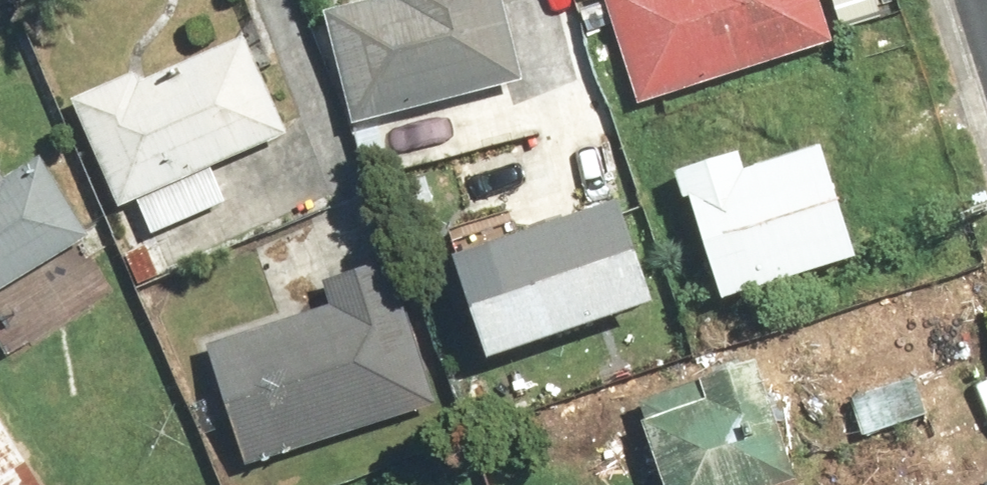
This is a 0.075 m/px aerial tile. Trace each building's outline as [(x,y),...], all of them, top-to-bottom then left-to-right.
[(370,126),(538,78),(516,0),(399,0),(339,17),(370,126)] [(651,108),(846,45),(831,0),(616,0),(651,108)] [(145,76),(88,103),(138,213),(119,221),(151,290),(225,255),(217,238),(346,179),(321,126),(301,135),(255,36),(149,85),(145,76)] [(677,166),(720,298),(856,254),(819,140),(744,165),(738,146),(677,166)] [(11,351),(111,291),(84,247),(98,239),(51,162),(16,183),(0,156),(0,333),(11,351)] [(457,241),(495,355),(657,303),(619,188),(457,241)] [(222,351),(260,468),(446,407),(399,262),(335,283),(344,311),(222,351)] [(774,364),(648,405),(674,484),(813,484),(774,364)] [(924,374),(855,398),(870,440),(938,417),(924,374)] [(24,470),(33,463),(0,416),(0,484),(34,484),(24,470)]
